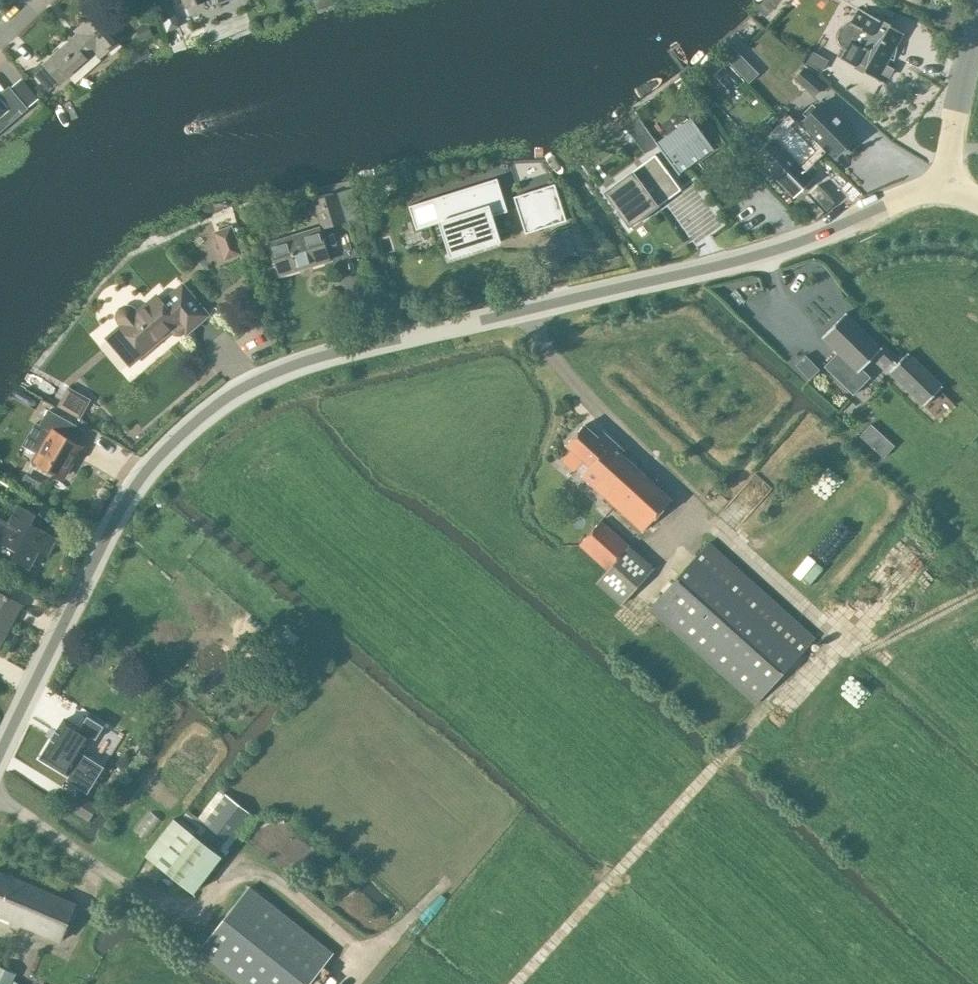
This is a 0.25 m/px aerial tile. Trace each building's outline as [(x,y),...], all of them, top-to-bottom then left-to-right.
[(162,16),(174,12),(170,0),(156,0),(162,16)] [(859,7),(851,21),(849,21),(846,22),(844,23),(842,24),(840,26),(838,28),(837,30),(836,33),(835,35),(835,38),(836,40),(837,43),(839,46),(845,50),(841,57),(886,83),(895,68),(887,64),(905,33),(859,7)] [(78,32),(44,62),(43,60),(31,70),(49,91),(60,82),(61,82),(96,52),(100,56),(120,39),(96,12),(76,29),(78,32)] [(135,28),(141,41),(153,36),(148,23),(135,28)] [(736,50),(727,60),(736,69),(746,60),(736,50)] [(806,63),(822,71),(828,60),(813,51),(806,63)] [(804,69),(795,79),(813,95),(822,85),(804,69)] [(4,128),(28,108),(11,87),(9,86),(0,94),(0,123),(4,128)] [(802,121),(836,156),(855,136),(822,102),(802,121)] [(656,142),(678,173),(727,139),(701,103),(688,112),(691,117),(656,142)] [(816,149),(790,121),(755,153),(794,194),(811,178),(802,169),(820,153),(816,149)] [(648,131),(636,140),(645,152),(654,145),(656,142),(648,131)] [(659,206),(647,189),(669,173),(655,154),(604,192),(629,226),(639,219),(639,220),(659,206)] [(497,178),(435,198),(450,245),(446,246),(450,257),(501,241),(493,216),(507,211),(497,178)] [(549,198),(533,203),(541,228),(557,223),(566,220),(558,195),(549,197),(549,198)] [(270,247),(282,288),(356,267),(337,204),(316,210),(318,218),(281,227),(285,243),(270,247)] [(243,253),(232,224),(214,231),(224,260),(243,253)] [(261,284),(272,281),(269,272),(259,275),(261,284)] [(118,323),(120,324),(108,334),(133,362),(143,353),(171,329),(176,333),(181,333),(186,330),(187,332),(209,314),(182,282),(164,298),(157,292),(138,309),(132,304),(126,304),(120,306),(116,311),(115,317),(118,323)] [(827,365),(854,392),(869,377),(860,368),(876,352),(888,364),(895,357),(883,345),(879,349),(845,315),(824,336),(840,352),(827,365)] [(890,373),(891,372),(924,403),(923,404),(924,405),(942,386),(943,386),(942,385),(941,386),(908,354),(909,353),(908,352),(907,354),(889,372),(890,373)] [(796,364),(810,378),(820,368),(806,354),(796,364)] [(68,386),(57,406),(80,419),(92,399),(68,386)] [(84,429),(48,408),(40,422),(36,421),(25,439),(39,447),(33,460),(62,477),(81,445),(77,442),(84,429)] [(622,453),(625,450),(603,431),(598,436),(585,424),(566,444),(590,466),(582,475),(643,530),(672,499),(622,453)] [(871,424),(860,435),(883,457),(895,445),(871,424)] [(14,548),(10,558),(27,567),(37,549),(46,554),(55,535),(32,523),(36,514),(18,504),(8,522),(0,517),(0,541),(14,548)] [(607,570),(630,545),(601,520),(579,544),(607,570)] [(709,541),(649,609),(755,705),(816,637),(709,541)] [(630,545),(607,570),(596,583),(621,605),(655,567),(630,545)] [(22,604),(0,591),(0,644),(22,604)] [(273,647),(285,657),(300,639),(288,628),(273,647)] [(65,718),(41,758),(68,775),(66,778),(90,792),(106,766),(82,752),(92,736),(97,738),(105,726),(87,715),(80,727),(65,718)] [(69,807),(89,821),(97,805),(80,793),(69,807)] [(225,793),(194,833),(223,856),(254,815),(225,793)] [(164,870),(193,833),(174,818),(145,855),(164,870)] [(0,871),(0,916),(59,941),(75,903),(0,871)] [(250,885),(198,951),(240,983),(309,983),(334,953),(250,885)] [(17,972),(0,965),(0,983),(11,983),(17,972)]
